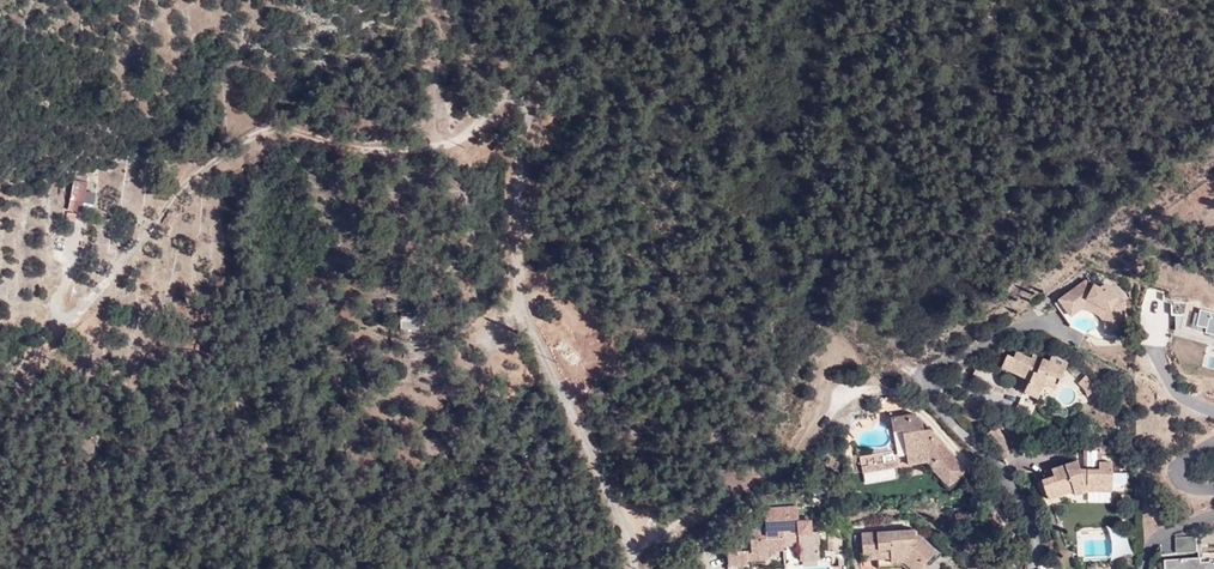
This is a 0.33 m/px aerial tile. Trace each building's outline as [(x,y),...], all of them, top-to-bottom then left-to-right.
[(70,218),(82,219),(85,189),(74,189),(70,218)] [(68,231),(77,231),(78,222),(68,222),(68,231)] [(1117,304),(1118,298),(1111,294),(1111,287),(1105,284),(1099,288),(1086,281),(1059,300),(1064,306),(1074,299),(1078,305),(1087,299),(1109,311),(1109,323),(1124,323),(1124,306),(1121,306),(1117,304)] [(1109,311),(1087,299),(1078,305),(1074,299),(1064,306),(1070,315),(1080,308),(1090,310),(1099,315),(1105,322),(1105,323),(1105,334),(1124,334),(1124,323),(1109,323),(1109,311)] [(1172,303),(1172,315),(1174,315),(1176,330),(1213,339),(1213,312),(1200,308),(1200,302),(1172,303)] [(399,327),(415,327),(415,311),(398,311),(399,327)] [(1020,360),(1023,355),(1016,352),(1014,357),(1020,360)] [(1055,376),(1063,360),(1052,355),(1049,362),(1033,355),(1031,359),(1023,355),(1020,360),(1014,357),(1007,354),(1002,366),(1030,380),(1024,392),(1038,398),(1044,384),(1056,389),(1060,379),(1055,376)] [(1060,379),(1068,363),(1063,360),(1055,376),(1060,379)] [(1095,385),(1086,376),(1079,383),(1086,391),(1095,385)] [(1097,392),(1095,385),(1086,391),(1088,396),(1097,392)] [(914,414),(889,418),(891,432),(901,430),(906,463),(925,461),(947,486),(964,471),(928,430),(922,431),(921,422),(914,414)] [(990,442),(1002,433),(996,426),(985,435),(990,442)] [(1015,450),(1002,433),(990,442),(1004,459),(1015,450)] [(1087,484),(1112,484),(1112,463),(1102,463),(1102,447),(1085,447),(1085,470),(1080,470),(1078,461),(1045,471),(1048,478),(1042,480),(1042,481),(1046,495),(1058,491),(1060,495),(1073,491),(1075,495),(1087,491),(1087,484)] [(897,460),(859,466),(861,472),(898,466),(897,460)] [(768,546),(783,546),(798,545),(798,560),(818,559),(818,546),(819,546),(818,532),(810,532),(809,520),(797,521),(796,506),(763,508),(764,528),(749,529),(750,551),(740,551),(740,545),(727,546),(727,553),(726,554),(727,568),(769,566),(768,552),(768,546)] [(920,561),(923,563),(932,553),(914,537),(913,529),(860,533),(861,558),(877,558),(878,567),(901,565),(906,568),(913,568),(920,561)] [(1195,536),(1175,538),(1176,553),(1197,552),(1195,536)] [(1200,554),(1200,558),(1165,560),(1165,568),(1213,568),(1213,553),(1200,554)] [(923,563),(920,561),(913,568),(918,568),(923,563)]
